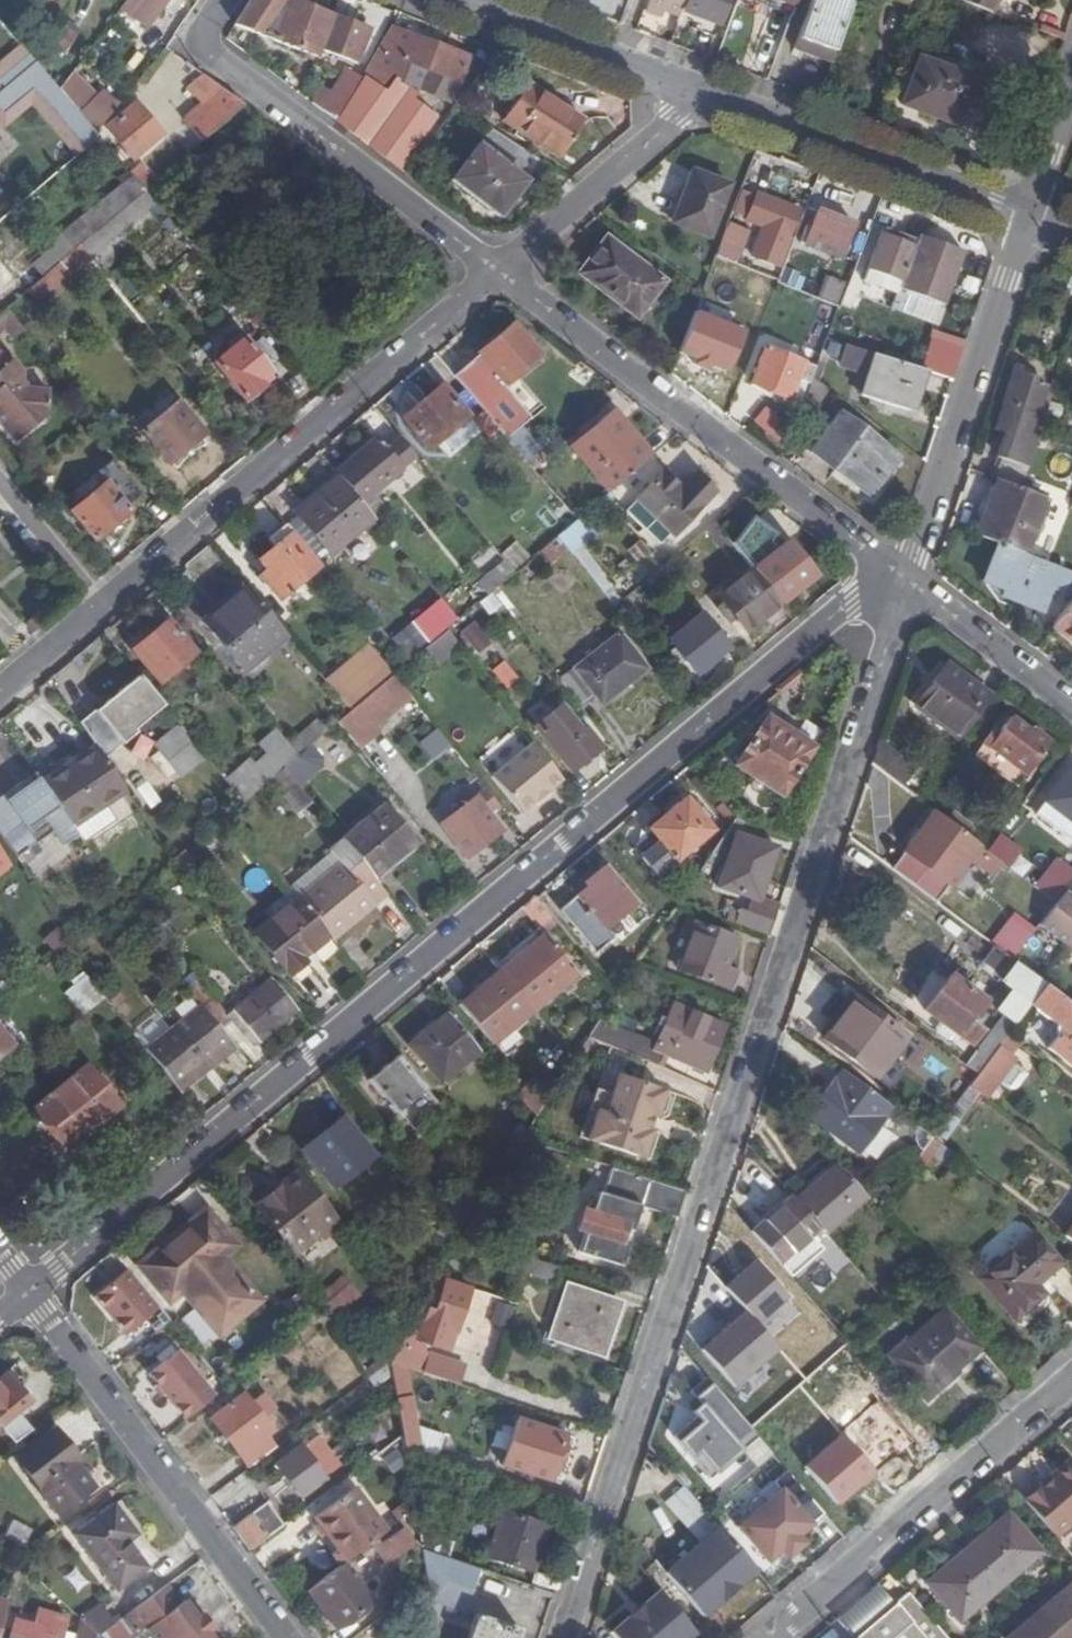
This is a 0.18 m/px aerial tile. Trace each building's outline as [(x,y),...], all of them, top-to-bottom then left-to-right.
[(124,7),(150,27),(166,5),(177,15),(189,0),(129,0),(124,7)] [(237,27),(318,59),(321,50),(358,64),(371,32),(290,0),(255,0),(237,27)] [(645,13),(661,19),(663,13),(679,19),(678,21),(692,26),(696,17),(719,26),(729,0),(650,0),(645,13)] [(793,18),(797,7),(777,0),(742,0),(793,18)] [(801,33),(834,47),(835,48),(851,7),(834,0),(814,0),(800,33),(801,33)] [(990,14),(1000,0),(953,0),(990,14)] [(1016,0),(1000,0),(990,14),(1006,21),(1016,0)] [(690,31),(714,40),(719,26),(696,17),(692,26),(690,31)] [(1021,26),(1065,43),(1066,38),(1022,21),(1021,26)] [(53,44),(67,54),(80,34),(66,25),(53,44)] [(470,58),(395,29),(364,80),(337,123),(380,156),(417,95),(401,84),(412,65),(460,84),(470,58)] [(834,47),(801,33),(796,49),(831,63),(834,47)] [(1038,48),(1007,36),(999,58),(1030,70),(1038,48)] [(236,38),(232,42),(244,52),(248,47),(236,38)] [(918,107),(917,113),(954,127),(961,110),(972,114),(984,85),(917,59),(901,100),(918,107)] [(54,83),(37,64),(1,94),(19,116),(33,105),(48,123),(70,103),(60,91),(54,83)] [(62,88),(70,77),(62,72),(54,83),(62,88)] [(323,92),(315,106),(337,123),(364,80),(351,72),(334,99),(323,92)] [(70,103),(80,114),(96,99),(72,76),(70,77),(62,88),(60,91),(70,103)] [(246,108),(205,77),(187,91),(203,106),(186,120),(205,143),(246,108)] [(504,122),(561,161),(587,123),(568,110),(566,112),(528,88),(504,122)] [(899,106),(917,113),(918,107),(901,100),(899,106)] [(163,136),(136,105),(108,129),(134,161),(163,136)] [(542,166),(493,133),(452,184),(500,220),(542,166)] [(398,166),(407,173),(411,168),(402,161),(398,166)] [(709,239),(730,187),(692,173),(673,225),(709,239)] [(146,193),(133,177),(33,263),(46,278),(82,247),(146,193)] [(156,204),(146,193),(82,247),(91,258),(156,204)] [(778,268),(799,215),(757,198),(748,222),(772,231),(761,262),(778,268)] [(843,262),(856,227),(819,214),(806,248),(843,262)] [(737,264),(752,230),(730,221),(715,255),(737,264)] [(944,307),(964,255),(921,237),(918,243),(886,231),(866,283),(899,295),(900,291),(944,307)] [(637,322),(666,285),(607,240),(578,276),(637,322)] [(82,247),(46,278),(30,291),(41,305),(93,261),(91,258),(82,247)] [(91,271),(95,277),(100,272),(96,267),(91,271)] [(709,296),(721,301),(728,283),(715,278),(709,296)] [(835,305),(843,284),(828,278),(819,299),(835,305)] [(23,332),(7,308),(0,313),(0,338),(5,345),(23,332)] [(505,388),(540,359),(513,328),(478,357),(505,388)] [(952,382),(963,351),(931,341),(921,372),(952,382)] [(258,383),(269,374),(242,342),(213,367),(244,404),(263,389),(258,383)] [(736,393),(752,351),(735,346),(718,387),(736,393)] [(908,413),(921,372),(849,348),(843,366),(869,375),(861,397),(908,413)] [(812,379),(815,371),(765,351),(750,387),(790,403),(797,383),(808,388),(812,379)] [(0,352),(0,426),(14,444),(45,420),(52,388),(23,382),(0,352)] [(1039,438),(1044,420),(1036,418),(1045,390),(1039,387),(1041,382),(1020,375),(1018,381),(1012,379),(1002,408),(1013,411),(997,460),(1000,461),(994,481),(998,483),(1021,491),(1039,438)] [(828,393),(812,381),(806,399),(815,403),(822,401),(828,393)] [(428,451),(467,420),(441,388),(402,420),(428,451)] [(168,466),(206,436),(179,403),(141,433),(168,466)] [(487,436),(496,429),(484,414),(474,422),(487,436)] [(623,435),(627,432),(613,416),(571,452),(608,496),(647,464),(623,435)] [(878,481),(895,459),(839,416),(811,454),(834,472),(836,471),(865,493),(876,479),(878,481)] [(648,463),(650,460),(627,432),(623,435),(647,464),(648,463)] [(415,457),(405,445),(390,457),(376,441),(349,464),(373,494),(402,470),(400,469),(415,457)] [(682,495),(648,463),(647,464),(608,496),(602,502),(654,551),(671,534),(673,536),(714,494),(698,479),(682,495)] [(375,522),(340,480),(295,517),(330,559),(375,522)] [(1047,502),(1021,491),(998,483),(978,539),(1001,548),(1026,558),(1047,502)] [(96,542),(131,512),(108,484),(76,511),(73,507),(69,510),(96,542)] [(576,523),(558,502),(552,507),(556,512),(551,516),(565,532),(576,523)] [(576,523),(565,532),(559,538),(568,550),(590,533),(579,520),(576,523)] [(280,601),(320,568),(286,527),(269,541),(275,549),(260,562),(268,572),(260,578),(280,601)] [(764,540),(741,557),(753,572),(775,554),(764,540)] [(753,572),(780,605),(814,579),(787,545),(775,554),(753,572)] [(484,601),(492,594),(515,575),(508,567),(505,564),(492,548),(483,555),(497,571),(479,586),(483,591),(478,595),(484,601)] [(1026,558),(1001,548),(991,573),(1009,581),(1002,600),(1040,614),(1049,590),(1063,594),(1070,574),(1026,558)] [(745,633),(780,605),(753,572),(718,599),(725,608),(718,613),(729,626),(736,621),(745,633)] [(244,674),(286,639),(245,588),(202,624),(244,674)] [(405,660),(458,618),(441,597),(388,639),(405,660)] [(1052,630),(1071,645),(1071,603),(1052,630)] [(696,675),(729,648),(703,615),(669,642),(696,675)] [(473,620),(459,632),(477,654),(492,642),(473,620)] [(206,670),(168,625),(134,652),(161,684),(164,683),(171,692),(186,680),(190,684),(206,670)] [(561,684),(580,708),(595,697),(603,706),(647,672),(620,638),(561,684)] [(350,713),(393,677),(368,646),(324,683),(350,713)] [(493,670),(507,688),(517,679),(503,663),(493,670)] [(916,709),(960,742),(990,702),(947,669),(916,709)] [(164,707),(140,677),(97,713),(124,747),(138,736),(135,732),(164,707)] [(350,713),(338,724),(360,750),(376,736),(373,732),(412,700),(393,677),(350,713)] [(534,729),(571,772),(601,748),(586,730),(581,734),(560,708),(534,729)] [(733,769),(781,800),(814,749),(766,718),(733,769)] [(1017,791),(1050,746),(1031,732),(1028,736),(1010,722),(979,762),(1017,791)] [(310,747),(326,734),(319,725),(301,740),(303,742),(307,747),(308,748),(310,747)] [(430,758),(450,748),(439,729),(419,739),(430,758)] [(157,747),(182,779),(203,762),(178,731),(157,747)] [(243,803),(269,781),(283,769),(297,758),(276,733),(259,747),(267,757),(253,768),(248,762),(225,781),(235,794),(243,803)] [(307,747),(303,742),(298,746),(302,751),(307,747)] [(320,759),(310,747),(308,748),(297,758),(283,769),(298,787),(321,768),(320,759)] [(492,780),(522,815),(561,781),(531,747),(492,780)] [(73,827),(126,791),(97,748),(77,761),(79,765),(45,787),(73,827)] [(72,755),(38,777),(39,779),(45,787),(79,765),(77,761),(72,755)] [(298,816),(313,804),(298,787),(283,769),(269,781),(298,816)] [(1045,805),(1071,825),(1071,769),(1045,805)] [(36,774),(22,785),(25,789),(39,779),(38,777),(36,774)] [(0,800),(0,835),(17,858),(54,832),(63,846),(79,835),(73,827),(45,787),(39,779),(25,789),(22,785),(0,800)] [(142,781),(132,788),(148,810),(158,803),(142,781)] [(486,791),(441,828),(467,860),(502,833),(487,815),(498,806),(486,791)] [(243,803),(235,794),(222,803),(230,814),(243,803)] [(710,832),(684,801),(648,831),(659,844),(641,859),(656,877),(710,832)] [(369,875),(373,879),(414,846),(384,811),(344,843),(369,875)] [(946,824),(934,815),(904,855),(934,878),(965,838),(946,824)] [(946,824),(965,838),(967,839),(973,831),(953,816),(946,824)] [(987,854),(993,846),(973,831),(967,839),(987,854)] [(768,938),(779,907),(758,900),(774,850),(740,839),(736,853),(730,851),(718,889),(743,897),(733,927),(768,938)] [(329,937),(332,941),(375,906),(361,889),(357,884),(369,875),(344,843),(330,854),(332,855),(342,868),(300,902),(329,937)] [(9,867),(0,855),(0,873),(9,867)] [(342,868),(332,855),(290,889),(298,900),(300,902),(342,868)] [(1027,899),(1047,913),(1071,877),(1071,867),(1057,857),(1027,899)] [(596,955),(613,941),(605,931),(635,907),(603,869),(583,886),(586,890),(560,912),(596,955)] [(373,879),(369,875),(357,884),(361,889),(375,906),(387,897),(373,879)] [(1041,929),(1071,953),(1071,899),(1066,895),(1057,907),(1041,929)] [(554,926),(532,899),(520,909),(541,936),(554,926)] [(304,959),(329,937),(300,902),(298,900),(255,936),(290,978),(307,963),(304,959)] [(722,969),(733,940),(691,926),(676,973),(728,991),(734,973),(722,969)] [(541,936),(498,973),(531,1013),(575,977),(541,936)] [(1023,991),(966,1068),(978,1077),(997,1052),(1007,1038),(1029,1008),(1044,988),(1014,965),(998,952),(989,965),(1023,991)] [(531,1013),(498,973),(457,1006),(491,1046),(531,1013)] [(201,1005),(204,1008),(215,999),(199,978),(187,988),(201,1005)] [(968,1024),(983,1004),(949,978),(922,1014),(968,1047),(979,1033),(968,1024)] [(65,995),(68,998),(87,982),(84,979),(65,995)] [(253,1047),(298,1011),(273,981),(228,1017),(253,1047)] [(68,998),(81,1014),(100,998),(87,982),(68,998)] [(1044,988),(1029,1008),(1053,1025),(1062,1032),(1053,1044),(1047,1052),(1071,1070),(1071,1009),(1044,988)] [(871,1078),(901,1037),(851,999),(821,1040),(871,1078)] [(212,1068),(236,1048),(204,1008),(201,1005),(145,1051),(181,1095),(206,1073),(201,1069),(208,1063),(212,1068)] [(654,1047),(598,1024),(588,1038),(637,1058),(656,1067),(661,1055),(704,1074),(724,1028),(672,1005),(654,1047)] [(479,1053),(447,1016),(410,1047),(442,1084),(479,1053)] [(1047,1040),(1053,1044),(1062,1032),(1053,1025),(1047,1032),(1047,1040)] [(10,1046),(0,1033),(0,1054),(10,1046)] [(978,1077),(969,1089),(977,1094),(987,1102),(1015,1065),(997,1052),(978,1077)] [(432,1100),(395,1056),(366,1080),(403,1124),(432,1100)] [(206,1073),(212,1068),(208,1063),(201,1069),(206,1073)] [(64,1149),(117,1107),(84,1065),(31,1108),(64,1149)] [(978,1077),(966,1068),(939,1104),(950,1113),(969,1089),(978,1077)] [(891,1110),(842,1073),(808,1116),(859,1154),(891,1110)] [(616,1076),(609,1095),(603,1116),(595,1113),(595,1115),(585,1141),(640,1159),(648,1134),(643,1132),(648,1117),(654,1119),(662,1112),(666,1100),(663,1091),(616,1076)] [(969,1089),(950,1113),(935,1134),(945,1141),(956,1128),(953,1126),(977,1094),(969,1089)] [(603,1116),(609,1095),(594,1090),(587,1112),(595,1115),(595,1113),(603,1116)] [(648,1134),(654,1119),(648,1117),(643,1132),(648,1134)] [(300,1151),(333,1191),(373,1157),(340,1118),(300,1151)] [(931,1139),(912,1164),(921,1170),(933,1155),(931,1153),(937,1144),(931,1139)] [(956,1157),(937,1144),(931,1153),(933,1155),(949,1166),(956,1157)] [(297,1172),(292,1165),(277,1178),(282,1185),(297,1172)] [(838,1168),(796,1204),(824,1236),(865,1199),(838,1168)] [(610,1171),(683,1197),(684,1192),(610,1169),(610,1171)] [(639,1207),(675,1220),(683,1197),(610,1171),(602,1195),(597,1194),(592,1203),(579,1217),(576,1222),(576,1231),(583,1234),(577,1253),(619,1267),(628,1241),(622,1239),(625,1230),(631,1232),(639,1207)] [(297,1172),(282,1185),(279,1187),(281,1189),(257,1209),(292,1253),(315,1234),(319,1239),(325,1234),(338,1224),(297,1172)] [(281,1189),(279,1187),(255,1206),(257,1209),(281,1189)] [(792,1200),(751,1236),(754,1239),(789,1278),(830,1243),(824,1236),(796,1204),(792,1200)] [(220,1334),(257,1302),(224,1261),(240,1247),(206,1206),(168,1239),(170,1242),(142,1265),(171,1300),(184,1290),(220,1334)] [(341,1229),(338,1224),(325,1234),(329,1238),(341,1229)] [(438,1232),(452,1241),(458,1232),(443,1224),(438,1232)] [(1071,1244),(1071,1228),(1064,1238),(1071,1244)] [(628,1241),(631,1232),(625,1230),(622,1239),(628,1241)] [(1013,1321),(1043,1295),(1034,1285),(1058,1264),(1032,1234),(978,1280),(1013,1321)] [(767,1299),(774,1293),(789,1281),(752,1240),(731,1259),(767,1299)] [(558,1268),(525,1257),(519,1274),(552,1286),(558,1268)] [(714,1311),(738,1280),(723,1267),(698,1298),(714,1311)] [(91,1298),(126,1338),(160,1308),(125,1268),(91,1298)] [(319,1297),(323,1304),(333,1295),(343,1307),(356,1296),(342,1278),(319,1297)] [(469,1289),(444,1281),(439,1297),(436,1296),(434,1301),(438,1301),(435,1311),(425,1309),(417,1335),(412,1333),(404,1347),(399,1345),(389,1364),(390,1364),(421,1374),(428,1355),(422,1352),(424,1344),(449,1352),(469,1289)] [(789,1281),(774,1293),(800,1322),(814,1309),(789,1281)] [(549,1348),(568,1354),(571,1346),(599,1355),(617,1303),(569,1287),(561,1310),(557,1308),(551,1325),(556,1327),(552,1340),(549,1348)] [(333,1295),(323,1304),(324,1305),(327,1309),(331,1316),(343,1307),(333,1295)] [(926,1399),(981,1351),(945,1309),(889,1358),(926,1399)] [(762,1361),(780,1382),(782,1380),(809,1412),(808,1413),(812,1418),(834,1398),(819,1382),(849,1355),(827,1331),(825,1332),(817,1322),(789,1347),(784,1341),(762,1361)] [(285,1336),(274,1345),(285,1359),(296,1350),(285,1336)] [(549,1348),(552,1340),(543,1336),(540,1345),(549,1348)] [(175,1345),(144,1372),(186,1420),(217,1393),(175,1345)] [(28,1402),(5,1374),(0,1378),(0,1425),(28,1402)] [(782,1380),(780,1382),(808,1413),(809,1412),(782,1380)] [(707,1410),(673,1437),(718,1493),(746,1471),(741,1464),(750,1457),(742,1448),(756,1436),(713,1382),(695,1396),(707,1410)] [(210,1419),(248,1469),(274,1449),(264,1437),(270,1430),(261,1418),(273,1409),(267,1401),(265,1403),(261,1398),(251,1405),(242,1393),(210,1419)] [(404,1448),(419,1453),(411,1395),(396,1397),(402,1435),(404,1448)] [(561,1441),(563,1437),(517,1421),(501,1466),(547,1482),(549,1477),(559,1481),(572,1445),(561,1441)] [(55,1429),(17,1458),(57,1513),(91,1489),(72,1463),(78,1459),(55,1429)] [(442,1451),(441,1429),(422,1430),(423,1452),(442,1451)] [(391,1457),(404,1448),(402,1435),(384,1449),(391,1457)] [(274,1466),(298,1498),(324,1479),(324,1478),(338,1467),(315,1437),(301,1448),(300,1446),(274,1466)] [(384,1449),(369,1460),(376,1468),(391,1457),(384,1449)] [(1023,1501),(1055,1537),(1071,1522),(1071,1467),(1044,1491),(1040,1487),(1023,1501)] [(791,1477),(735,1524),(770,1566),(826,1520),(791,1477)] [(298,1498),(306,1509),(332,1489),(324,1479),(298,1498)] [(661,1574),(705,1622),(759,1573),(683,1488),(668,1502),(701,1538),(661,1574)] [(315,1518),(346,1561),(369,1543),(376,1538),(377,1537),(360,1514),(354,1517),(340,1499),(315,1518)] [(266,1502),(231,1528),(248,1551),(284,1526),(266,1502)] [(152,1561),(113,1506),(74,1535),(115,1590),(152,1561)] [(531,1571),(546,1528),(501,1513),(487,1557),(531,1571)] [(1008,1514),(967,1548),(1000,1587),(1041,1552),(1008,1514)] [(376,1538),(369,1543),(384,1563),(413,1541),(402,1527),(380,1543),(376,1538)] [(418,1532),(421,1550),(446,1558),(451,1543),(418,1532)] [(1000,1587),(967,1548),(926,1583),(959,1621),(1000,1587)] [(421,1550),(426,1583),(430,1601),(464,1613),(479,1569),(446,1558),(421,1550)] [(341,1564),(306,1591),(332,1625),(346,1614),(351,1620),(371,1605),(341,1564)] [(1007,1637),(1071,1637),(1071,1582),(1007,1637)] [(165,1585),(111,1624),(95,1636),(97,1637),(134,1637),(147,1627),(155,1637),(200,1637),(203,1636),(178,1604),(179,1603),(165,1585)] [(834,1621),(849,1637),(855,1637),(894,1606),(875,1585),(834,1621)] [(553,1594),(532,1587),(530,1593),(551,1600),(553,1594)] [(611,1633),(615,1637),(689,1637),(695,1633),(659,1591),(611,1633)] [(855,1637),(946,1637),(908,1594),(894,1606),(855,1637)] [(97,1604),(76,1618),(79,1621),(95,1636),(111,1624),(97,1604)] [(95,1636),(79,1621),(75,1635),(63,1631),(66,1617),(37,1609),(32,1627),(13,1622),(8,1637),(95,1637),(95,1636)] [(346,1614),(332,1625),(336,1631),(351,1620),(346,1614)] [(519,1630),(474,1615),(467,1637),(516,1637),(519,1630)]
